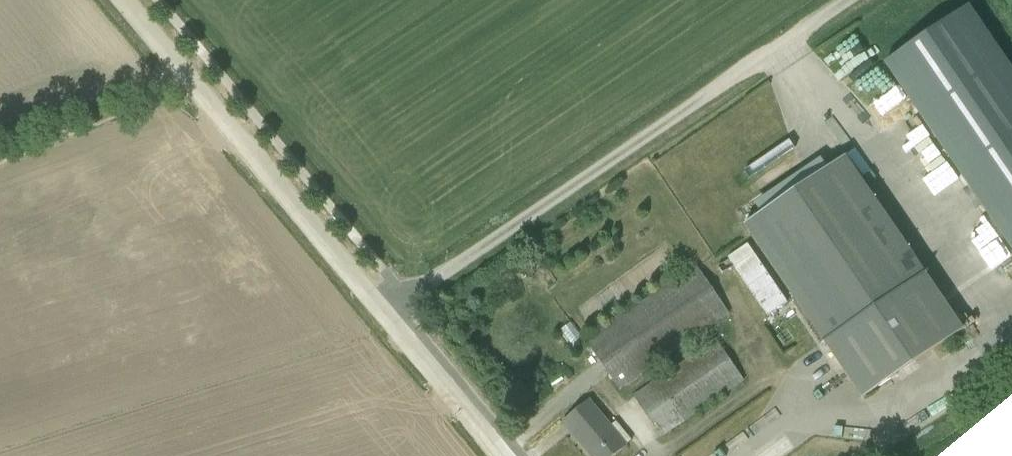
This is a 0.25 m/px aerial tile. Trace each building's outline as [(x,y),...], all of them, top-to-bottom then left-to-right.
[(862,400),(964,330),(846,156),(827,169),(820,160),(755,205),(761,214),(744,226),(862,400)] [(767,316),(787,302),(748,244),(727,258),(767,316)] [(619,390),(730,315),(696,265),(689,270),(686,266),(680,271),(682,274),(585,341),(586,342),(584,344),(570,324),(561,330),(574,350),(581,345),(583,349),(588,345),(619,390)] [(661,437),(744,381),(715,339),(633,396),(661,437)] [(627,446),(627,445),(631,441),(616,422),(611,426),(589,400),(562,422),(590,455),(615,455),(627,446)]
